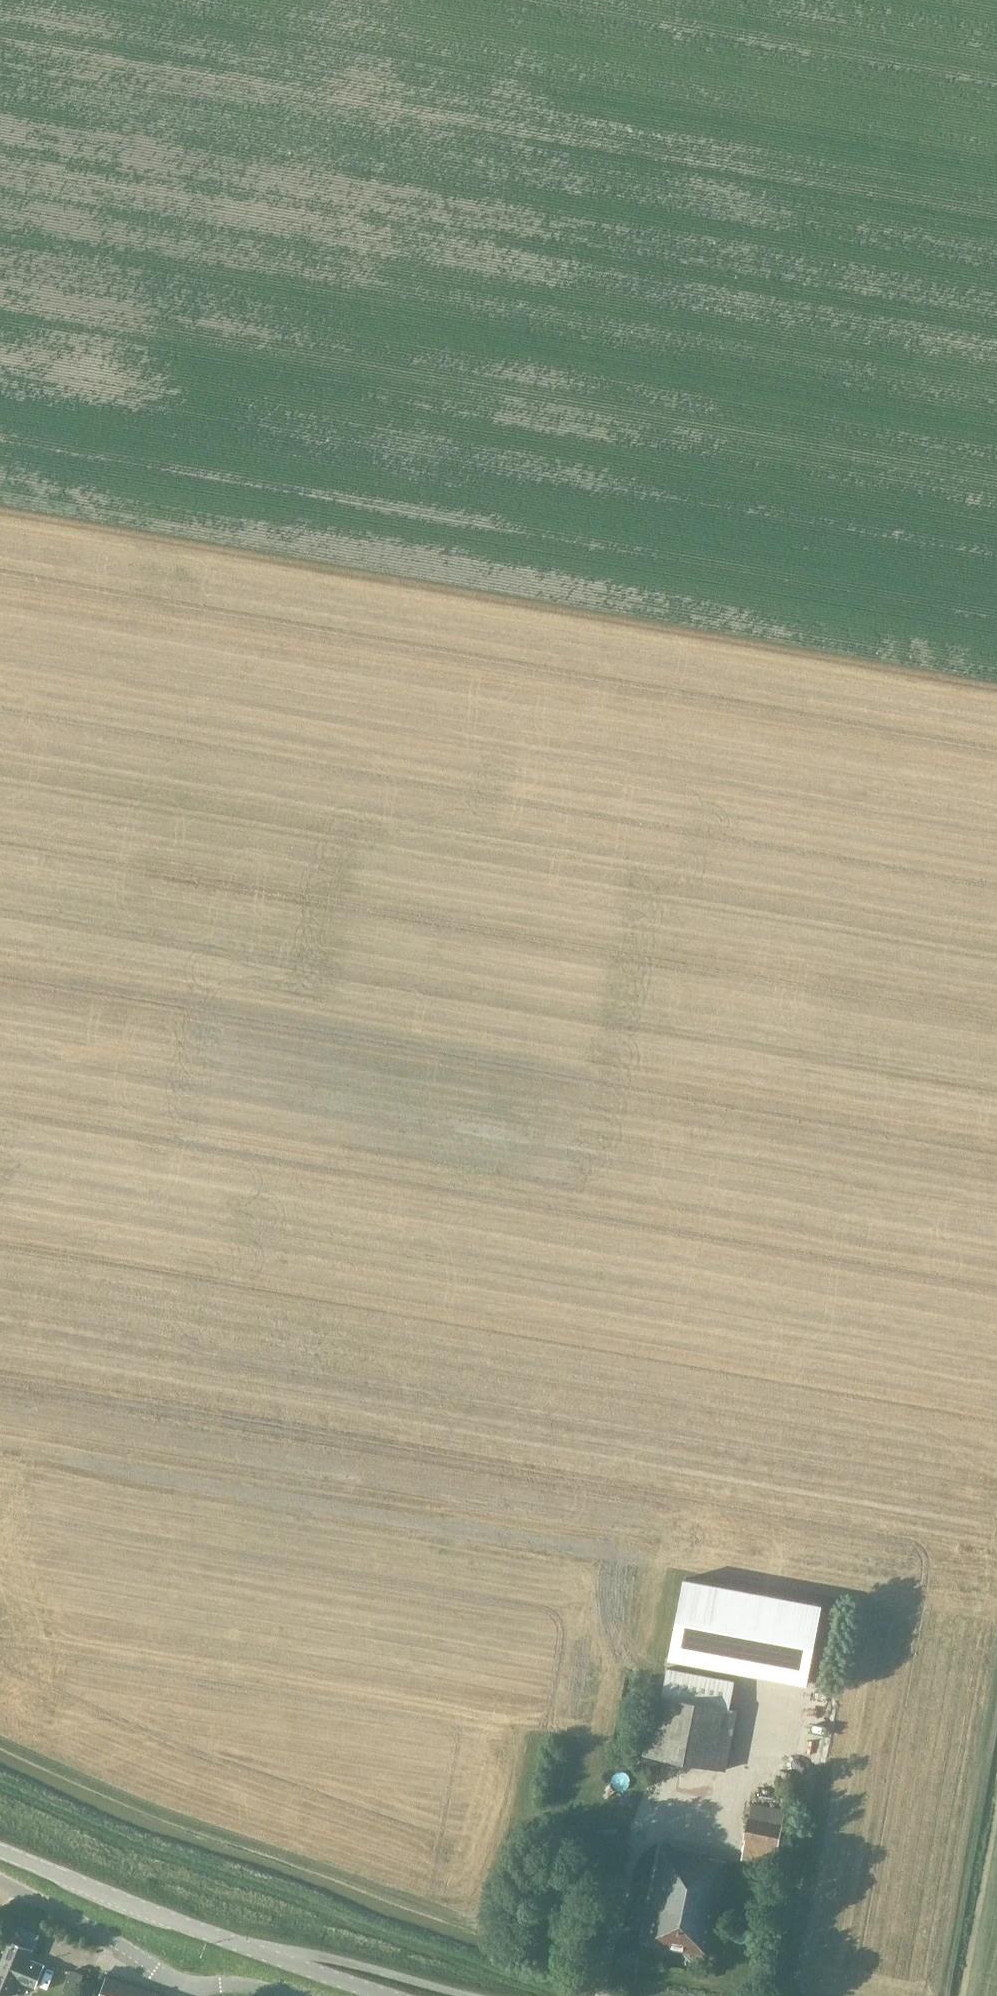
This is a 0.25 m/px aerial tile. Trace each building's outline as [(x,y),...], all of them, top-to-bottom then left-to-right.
[(669,1657),(805,1682),(819,1605),(683,1579),(669,1657)] [(729,1708),(731,1699),(734,1680),(667,1667),(661,1695),(654,1694),(642,1753),(724,1769),(736,1710),(729,1708)] [(773,1862),(779,1835),(784,1810),(751,1804),(740,1855),(773,1862)] [(709,1956),(727,1862),(709,1857),(708,1853),(660,1845),(641,1943),(709,1956)] [(29,1947),(35,1932),(7,1922),(2,1923),(0,1928),(0,1938),(8,1941),(0,1962),(0,1993),(7,1995),(9,1995),(16,1980),(35,1987),(44,1964),(26,1957),(30,1947),(29,1947)] [(50,1984),(61,1985),(63,1969),(52,1968),(50,1984)] [(158,1995),(105,1977),(99,1995),(157,1995),(158,1995)]
